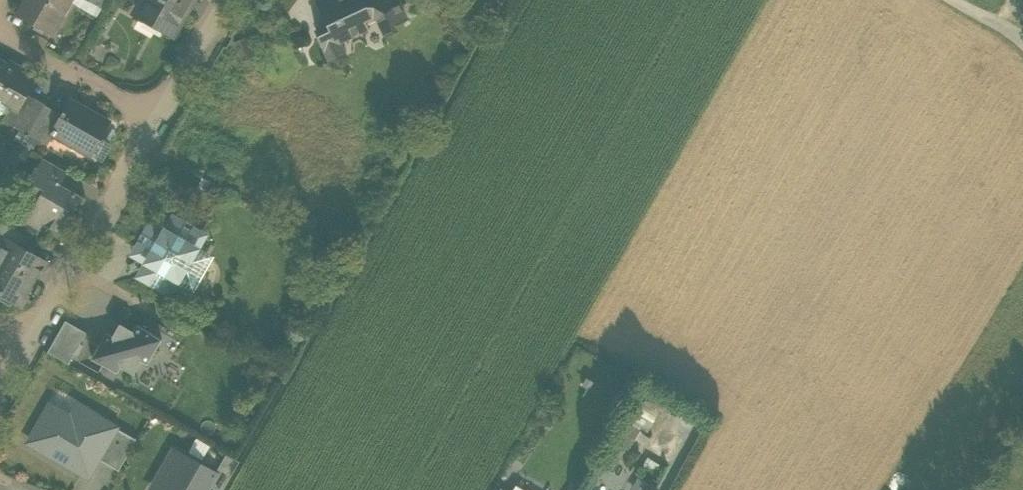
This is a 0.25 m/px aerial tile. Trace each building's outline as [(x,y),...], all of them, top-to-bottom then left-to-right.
[(51,34),(71,0),(25,0),(17,14),(51,34)] [(175,33),(194,0),(147,0),(140,13),(175,33)] [(327,24),(341,17),(333,0),(322,0),(317,2),(327,24)] [(336,43),(338,42),(367,28),(362,18),(375,12),(380,15),(377,19),(385,35),(396,30),(394,25),(406,19),(398,1),(396,0),(333,0),(341,17),(327,24),(328,25),(330,31),(336,43)] [(316,31),(319,37),(330,31),(328,25),(316,31)] [(319,37),(330,61),(344,55),(338,42),(336,43),(330,31),(319,37)] [(7,103),(10,108),(17,111),(26,95),(35,80),(0,60),(0,99),(7,103)] [(3,120),(29,135),(45,106),(26,95),(17,111),(10,108),(6,114),(3,120)] [(10,108),(7,103),(0,99),(0,114),(2,114),(3,115),(6,114),(10,108)] [(53,135),(83,151),(92,134),(100,138),(109,122),(93,113),(92,115),(81,109),(82,107),(71,101),(65,112),(64,112),(62,115),(52,134),(53,135)] [(62,115),(45,106),(29,135),(48,145),(53,135),(52,134),(62,115)] [(92,134),(83,151),(90,156),(100,138),(92,134)] [(36,169),(61,183),(68,172),(44,159),(36,169)] [(29,220),(59,237),(67,223),(50,214),(56,204),(73,213),(74,214),(84,196),(61,183),(36,169),(24,192),(40,201),(29,220)] [(67,223),(73,213),(56,204),(50,214),(67,223)] [(141,276),(170,293),(178,279),(192,287),(208,257),(194,249),(202,235),(173,219),(165,233),(153,255),(149,262),(141,276)] [(22,248),(28,237),(0,221),(0,244),(4,246),(8,241),(22,248)] [(135,245),(153,255),(165,233),(148,223),(135,245)] [(20,307),(46,262),(22,248),(8,241),(4,246),(0,254),(0,295),(20,307)] [(153,255),(135,245),(131,252),(149,262),(153,255)] [(48,352),(69,363),(86,333),(66,321),(48,352)] [(117,338),(113,336),(106,333),(91,358),(117,373),(121,367),(134,374),(141,361),(147,365),(162,339),(136,324),(132,331),(131,333),(121,327),(120,329),(121,330),(117,338)] [(131,333),(132,331),(120,324),(113,336),(117,338),(121,330),(120,329),(121,327),(131,333)] [(61,390),(54,400),(68,410),(75,401),(61,390)] [(98,459),(116,428),(84,409),(78,420),(51,404),(29,443),(88,476),(92,468),(91,467),(96,458),(97,459),(98,459)] [(137,439),(116,428),(98,459),(118,470),(137,439)] [(199,464),(174,449),(153,485),(161,489),(184,489),(199,464)] [(209,486),(217,489),(222,489),(239,461),(226,454),(215,473),(216,474),(209,486)] [(199,464),(184,489),(207,489),(209,486),(216,474),(215,473),(199,464)]
